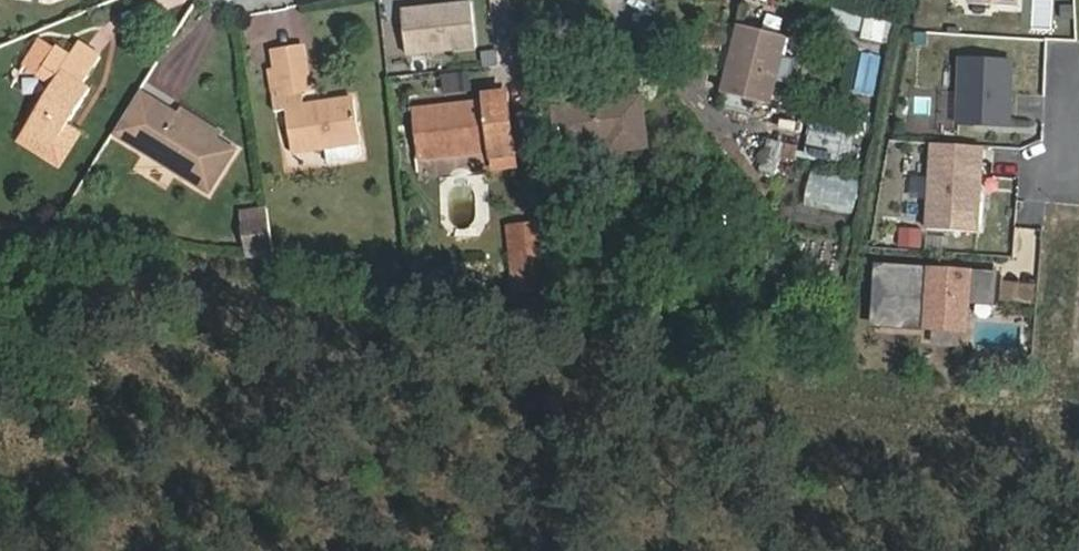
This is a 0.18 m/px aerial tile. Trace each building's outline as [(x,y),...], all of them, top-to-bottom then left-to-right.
[(470,3),(408,10),(409,15),(401,16),(406,56),(475,48),(470,3)] [(722,108),(765,118),(783,39),(739,27),(722,108)] [(27,128),(38,136),(54,145),(88,89),(81,84),(100,55),(79,42),(72,55),(57,46),(41,72),(55,81),(27,128)] [(340,146),(359,143),(353,101),(304,107),(302,90),(310,89),(305,51),(275,55),(280,93),(273,94),(275,112),(285,111),(292,153),(340,146)] [(1009,126),(1012,61),(961,59),(957,124),(1009,126)] [(443,74),(445,95),(471,93),(470,72),(443,74)] [(555,107),(603,102),(602,87),(554,92),(555,107)] [(176,116),(141,94),(138,98),(174,120),(176,116)] [(492,167),(514,165),(508,95),(482,97),(483,103),(414,110),(420,160),(491,153),(492,167)] [(642,97),(603,102),(555,107),(560,148),(608,144),(609,152),(646,149),(642,97)] [(138,98),(115,134),(209,192),(234,151),(215,139),(176,116),(174,120),(138,98)] [(215,139),(218,134),(180,110),(176,116),(215,139)] [(32,147),(38,136),(27,128),(20,139),(32,147)] [(815,128),(815,141),(835,141),(835,161),(853,161),(854,129),(815,128)] [(778,175),(786,142),(770,139),(762,171),(778,175)] [(361,157),(359,143),(340,146),(341,160),(361,157)] [(977,232),(981,146),(932,143),(927,229),(977,232)] [(608,144),(560,148),(561,162),(609,158),(609,152),(608,144)] [(810,171),(806,201),(856,208),(860,178),(810,171)] [(243,213),(245,224),(269,221),(268,209),(243,213)] [(274,248),(269,221),(245,224),(250,252),(274,248)] [(542,242),(511,246),(515,285),(547,281),(542,242)] [(274,248),(250,252),(252,265),(276,262),(274,248)]
